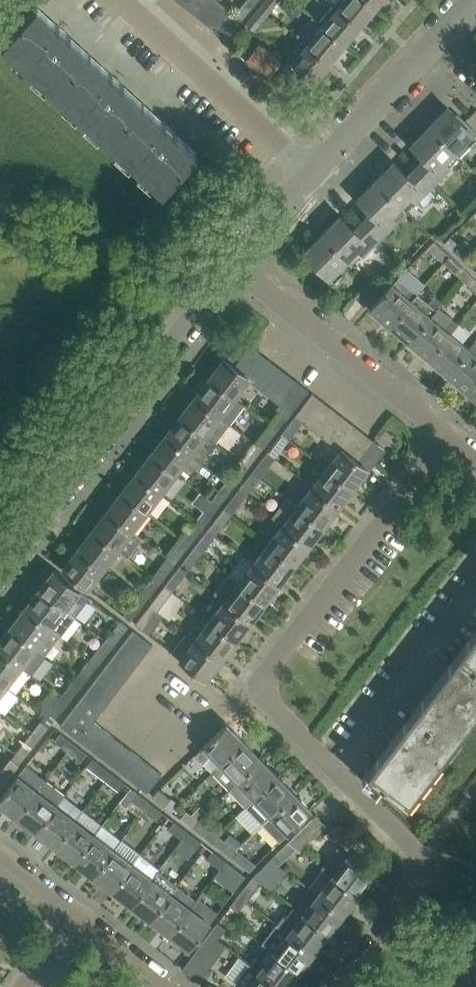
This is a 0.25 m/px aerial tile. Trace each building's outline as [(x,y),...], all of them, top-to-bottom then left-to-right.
[(208,0),(191,0),(185,7),(195,15),(208,0)] [(222,3),(219,0),(208,0),(195,15),(205,23),(222,3)] [(257,1),(255,0),(246,0),(235,13),(234,14),(241,20),(257,1)] [(280,0),(265,0),(261,4),(270,12),(280,0)] [(367,0),(343,0),(337,6),(360,25),(376,7),(367,0)] [(215,31),(232,11),(222,3),(205,23),(215,31)] [(90,53),(36,4),(2,42),(56,90),(90,53)] [(255,30),(270,12),(261,4),(246,23),(255,30)] [(360,25),(337,6),(322,25),(345,44),(360,25)] [(234,14),(235,13),(232,11),(215,31),(225,40),(241,20),(234,14)] [(345,44),(322,25),(312,16),(297,35),(306,43),(329,62),(345,44)] [(282,62),(260,43),(246,58),(268,77),(282,62)] [(329,62),(306,43),(291,62),(299,69),(308,77),(313,81),(329,62)] [(144,102),(90,53),(56,90),(110,139),(144,102)] [(299,69),(291,62),(290,61),(274,80),(283,87),(299,69)] [(308,77),(299,69),(283,87),(292,95),(308,77)] [(197,150),(144,102),(110,139),(163,188),(197,150)] [(475,133),(448,107),(429,126),(456,152),(475,133)] [(447,161),(456,152),(429,126),(411,144),(424,157),(416,165),(413,162),(412,162),(434,184),(452,166),(447,161)] [(430,188),(434,184),(412,162),(412,163),(415,166),(407,174),(394,161),(376,180),(403,206),(412,196),(417,201),(419,200),(425,206),(436,194),(430,188)] [(394,215),(403,206),(376,180),(357,198),(371,212),(363,220),(359,216),(359,217),(380,238),(382,237),(392,249),(397,244),(386,233),(398,220),(394,215)] [(364,255),(380,238),(359,217),(358,217),(362,221),(354,229),(340,215),(322,234),(348,260),(359,250),(364,255)] [(348,260),(322,234),(304,252),(330,278),(331,278),(335,281),(342,274),(338,270),(348,260)] [(460,244),(454,250),(454,251),(463,259),(470,253),(460,244)] [(440,245),(434,252),(444,262),(451,255),(440,245)] [(470,253),(463,259),(473,268),(475,265),(475,258),(470,253)] [(451,255),(444,262),(455,272),(462,265),(451,255)] [(390,327),(418,293),(418,292),(425,283),(407,267),(399,275),(369,309),(390,327)] [(355,296),(356,298),(365,305),(382,285),(372,276),(355,296)] [(409,343),(440,306),(443,301),(435,295),(429,302),(418,293),(390,327),(409,343)] [(459,322),(440,306),(409,343),(428,359),(452,332),(451,331),(459,322)] [(471,348),(470,347),(452,332),(428,359),(448,375),(471,348)] [(475,380),(475,341),(470,347),(471,348),(448,375),(467,391),(475,380)] [(245,371),(260,352),(250,345),(235,364),(245,371)] [(253,381),(269,360),(260,352),(245,371),(252,376),(250,379),(253,381)] [(252,376),(245,371),(235,364),(234,365),(224,357),(209,377),(236,397),(250,379),(252,376)] [(262,389),(279,367),(269,360),(253,381),(261,388),(262,389)] [(268,401),(288,375),(279,367),(262,389),(261,388),(257,393),(268,401)] [(281,404),(298,382),(288,375),(268,401),(277,409),(281,404)] [(222,417),(223,415),(236,397),(209,377),(195,396),(222,417)] [(467,391),(475,399),(475,381),(467,391)] [(291,411),(308,390),(298,382),(281,404),(291,411)] [(306,423),(323,401),(312,393),(296,415),(304,421),(306,423)] [(216,442),(230,423),(231,423),(223,415),(222,417),(195,396),(180,415),(216,442)] [(317,430),(333,409),(323,401),(306,423),(317,430)] [(278,429),(291,411),(281,404),(277,409),(280,410),(270,423),(278,429)] [(327,438),(343,417),(333,409),(317,430),(327,438)] [(216,442),(180,415),(165,434),(192,455),(201,461),(216,442)] [(289,439),(304,421),(296,415),(282,433),(289,439)] [(338,446),(353,425),(343,417),(327,438),(338,446)] [(270,423),(262,433),(270,439),(278,429),(270,423)] [(349,451),(364,433),(353,425),(338,446),(340,447),(342,445),(349,451)] [(275,458),(289,439),(282,433),(267,452),(275,458)] [(360,459),(374,441),(364,433),(349,451),(360,459)] [(178,474),(192,455),(165,434),(151,453),(178,474)] [(384,449),(374,441),(360,459),(349,451),(342,445),(340,447),(325,467),(353,489),(384,449)] [(248,467),(263,448),(255,442),(240,461),(248,467)] [(260,477),(275,458),(267,452),(252,471),(260,477)] [(178,474),(151,453),(136,472),(163,493),(178,474)] [(234,486),(248,467),(240,461),(226,480),(234,486)] [(353,489),(325,467),(311,486),(338,508),(353,489)] [(246,496),(260,477),(252,471),(238,490),(246,496)] [(163,493),(136,472),(121,491),(149,512),(163,493)] [(338,508),(311,486),(296,505),(324,527),(338,508)] [(219,490),(211,499),(219,505),(226,496),(219,490)] [(231,515),(246,496),(238,490),(223,509),(231,515)] [(149,512),(121,491),(107,510),(134,531),(149,512)] [(324,527),(296,505),(286,497),(271,516),(281,524),(309,545),(324,527)] [(204,524),(219,505),(211,499),(197,518),(204,524)] [(216,534),(231,515),(223,509),(209,528),(216,534)] [(410,526),(415,516),(402,509),(397,519),(410,526)] [(119,550),(134,531),(107,510),(92,529),(119,550)] [(190,543),(204,524),(197,518),(182,537),(190,543)] [(309,545),(281,524),(267,543),(295,564),(309,545)] [(202,553),(216,534),(209,528),(194,547),(202,553)] [(105,569),(119,550),(92,529),(77,548),(105,569)] [(175,562),(190,543),(182,537),(167,556),(175,562)] [(295,564),(267,543),(252,562),(280,583),(295,564)] [(187,572),(202,553),(194,547),(180,566),(187,572)] [(90,588),(105,569),(77,548),(62,567),(90,588)] [(160,581),(175,562),(167,556),(153,575),(160,581)] [(280,583),(252,562),(238,581),(265,602),(280,583)] [(173,591),(187,572),(180,566),(165,585),(173,591)] [(82,589),(55,567),(39,588),(67,609),(75,599),(84,605),(91,595),(82,589)] [(265,602),(238,581),(228,573),(214,592),(223,599),(251,621),(265,602)] [(146,600),(160,581),(153,575),(138,594),(146,600)] [(158,610),(173,591),(165,585),(150,604),(158,610)] [(39,588),(24,607),(52,628),(62,636),(76,616),(67,609),(39,588)] [(131,619),(146,600),(138,594),(123,614),(131,619)] [(251,621),(223,599),(208,618),(236,640),(251,621)] [(143,629),(158,610),(150,604),(135,624),(143,629)] [(37,647),(52,628),(24,607),(9,626),(37,647)] [(236,640),(208,618),(194,637),(222,659),(236,640)] [(111,632),(105,639),(113,646),(119,639),(129,625),(121,619),(111,632)] [(37,647),(9,626),(0,638),(0,649),(23,667),(37,647)] [(145,654),(152,644),(133,630),(126,639),(145,654)] [(222,659),(194,637),(193,638),(187,633),(173,652),(207,678),(222,659)] [(373,770),(372,770),(371,771),(408,800),(475,711),(475,636),(373,770)] [(105,639),(91,658),(98,664),(113,646),(105,639)] [(138,663),(145,654),(126,639),(119,649),(138,663)] [(9,685),(23,667),(0,649),(0,680),(8,686),(9,685)] [(130,673),(138,663),(119,649),(111,658),(130,673)] [(88,677),(98,664),(91,658),(81,671),(88,677)] [(130,673),(111,658),(104,667),(123,682),(130,673)] [(115,692),(123,682),(104,667),(96,677),(115,692)] [(108,701),(115,692),(96,677),(89,687),(108,701)] [(0,680),(0,709),(2,711),(18,691),(9,685),(8,686),(0,680)] [(68,702),(79,688),(71,682),(60,696),(68,702)] [(108,701),(89,687),(82,696),(101,711),(108,701)] [(58,714),(68,702),(60,696),(50,708),(58,714)] [(93,720),(101,711),(82,696),(60,724),(79,739),(93,720)] [(38,740),(49,726),(41,720),(30,734),(38,740)] [(103,727),(93,720),(79,739),(88,746),(103,727)] [(213,772),(244,741),(226,723),(202,746),(203,747),(196,754),(213,772)] [(98,753),(112,735),(103,727),(88,746),(98,753)] [(74,742),(61,732),(54,739),(68,750),(74,742)] [(28,752),(38,740),(30,734),(20,746),(28,752)] [(107,761),(121,742),(112,735),(98,753),(107,761)] [(229,789),(261,758),(244,741),(213,772),(229,789)] [(87,752),(74,742),(68,750),(81,760),(87,752)] [(116,768),(131,749),(121,742),(107,761),(116,768)] [(126,775),(140,756),(131,749),(116,768),(126,775)] [(135,782),(150,764),(140,756),(126,775),(135,782)] [(112,771),(93,757),(86,765),(106,780),(112,771)] [(8,778),(19,764),(11,758),(1,770),(0,771),(8,778)] [(246,806),(277,775),(261,758),(229,789),(246,806)] [(46,778),(26,764),(19,773),(0,797),(0,802),(17,815),(46,778)] [(162,773),(150,764),(135,782),(147,792),(162,773)] [(8,778),(0,771),(1,770),(0,769),(0,788),(8,778)] [(125,782),(112,771),(106,780),(118,790),(125,782)] [(262,823),(294,792),(277,775),(246,806),(262,823)] [(36,830),(57,803),(38,788),(46,779),(46,778),(17,815),(36,830)] [(171,797),(159,788),(153,795),(165,805),(171,797)] [(150,801),(137,791),(131,798),(144,809),(150,801)] [(288,834),(312,810),(294,792),(262,823),(279,840),(287,833),(288,834)] [(56,845),(83,809),(65,796),(59,804),(57,803),(36,830),(56,845)] [(163,811),(150,801),(144,809),(157,819),(163,811)] [(75,860),(95,833),(95,832),(102,823),(83,809),(56,845),(75,860)] [(192,826),(198,819),(187,810),(181,817),(192,826)] [(299,851),(326,824),(316,814),(289,841),(299,851)] [(218,833),(198,819),(192,826),(212,841),(218,833)] [(189,831),(175,820),(169,828),(183,838),(189,831)] [(196,848),(201,840),(189,831),(183,838),(196,848)] [(94,874),(115,847),(95,833),(75,860),(94,874)] [(237,848),(218,833),(212,841),(231,856),(237,848)] [(122,838),(115,847),(94,874),(113,889),(134,862),(133,861),(139,852),(122,838)] [(289,854),(282,847),(272,857),(279,864),(289,854)] [(257,863),(237,848),(231,856),(249,870),(257,863)] [(227,860),(213,849),(208,857),(221,868),(227,860)] [(347,853),(332,873),(359,893),(374,874),(347,853)] [(269,873),(279,864),(272,857),(254,875),(262,881),(265,884),(272,876),(269,873)] [(240,870),(227,860),(221,868),(234,878),(240,870)] [(132,904),(153,877),(134,862),(113,889),(132,904)] [(359,893),(332,873),(331,874),(323,868),(310,886),(344,913),(359,893)] [(172,892),(177,884),(159,870),(153,877),(132,904),(152,919),(172,892)] [(247,883),(239,894),(247,899),(255,889),(247,883)] [(171,934),(192,907),(191,906),(197,899),(177,884),(172,892),(152,919),(171,934)] [(344,913),(310,886),(295,905),(330,932),(344,913)] [(238,911),(247,899),(239,894),(231,904),(238,911)] [(330,932),(295,905),(286,916),(284,915),(278,923),(315,951),(330,932)] [(190,948),(211,921),(192,907),(171,934),(190,948)] [(14,918),(5,911),(0,918),(0,937),(14,918)] [(225,927),(218,922),(210,932),(217,938),(225,927)] [(315,951),(278,923),(263,942),(273,950),(300,971),(315,951)] [(210,932),(194,952),(211,965),(226,945),(217,938),(210,932)] [(273,950),(265,960),(259,956),(252,964),(282,986),(288,986),(300,971),(273,950)] [(252,964),(252,965),(249,963),(234,982),(241,986),(282,986),(252,964)]
